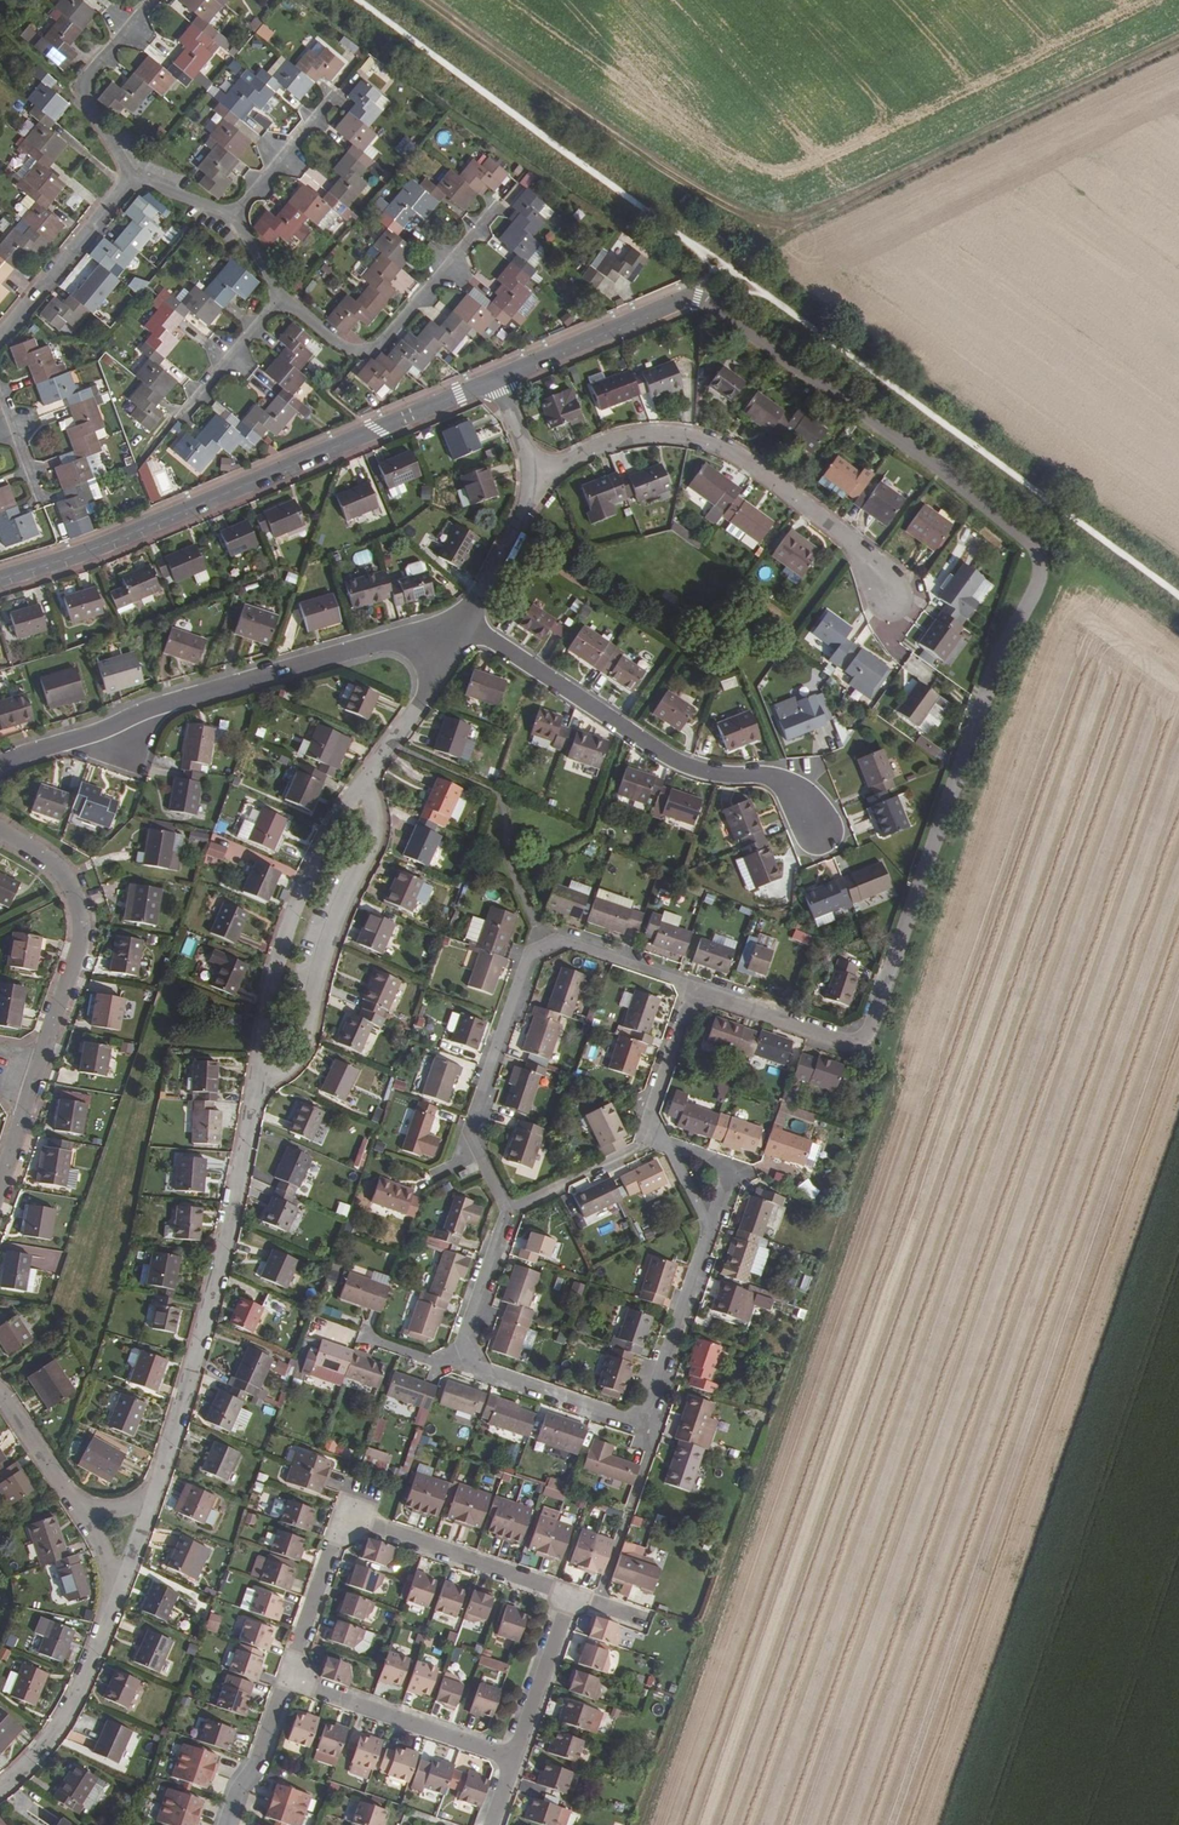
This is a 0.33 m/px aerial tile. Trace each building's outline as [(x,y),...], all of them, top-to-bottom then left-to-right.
[(63,14),(81,29),(96,11),(82,0),(60,0),(55,7),(63,14)] [(215,0),(181,0),(181,1),(199,16),(193,23),(211,38),(217,31),(206,22),(221,5),(215,0)] [(21,35),(34,46),(62,69),(76,52),(68,45),(81,29),(63,14),(55,7),(49,14),(57,21),(43,39),(28,27),(21,35)] [(247,27),(254,32),(261,22),(254,17),(247,27)] [(186,47),(173,63),(192,78),(212,53),(204,47),(211,38),(193,23),(178,41),(186,47)] [(256,33),(268,41),(275,31),(262,23),(256,33)] [(342,36),(339,43),(355,51),(359,44),(342,36)] [(318,41),(311,50),(318,56),(325,47),(318,41)] [(311,50),(309,49),(295,66),(314,82),(321,73),(329,79),(344,62),(325,47),(318,56),(311,50)] [(149,55),(134,72),(152,88),(161,94),(176,77),(186,86),(192,78),(173,63),(168,70),(149,55)] [(370,56),(360,68),(367,73),(376,61),(370,56)] [(281,83),(299,99),(314,82),(295,66),(287,59),(272,77),(262,68),(256,75),(275,90),(281,83)] [(27,99),(35,106),(53,121),(67,104),(49,87),(54,81),(56,79),(38,65),(31,72),(41,81),(27,99)] [(113,82),(98,99),(117,115),(124,106),(132,112),(152,88),(134,72),(121,89),(113,82)] [(203,74),(196,79),(204,89),(211,84),(203,74)] [(249,84),(240,77),(220,102),(238,117),(251,101),(260,108),(275,90),(256,75),(249,84)] [(357,102),(350,111),(368,126),(382,109),(389,100),(381,93),(363,78),(349,95),(357,102)] [(224,118),(210,135),(218,142),(236,157),(251,140),(232,124),(238,117),(220,102),(214,109),(224,118)] [(40,122),(25,139),(34,146),(52,160),(66,143),(48,128),(53,121),(35,106),(29,113),(40,122)] [(377,133),(368,126),(350,111),(336,128),(354,143),(348,150),(366,166),(378,176),(384,168),(374,160),(380,153),(368,143),(377,133)] [(399,152),(407,158),(417,147),(410,140),(399,152)] [(231,181),(223,173),(236,157),(218,142),(198,167),(206,174),(199,183),(217,198),(231,181)] [(38,161),(23,179),(32,186),(50,201),(65,184),(46,168),(52,160),(34,146),(27,153),(38,161)] [(341,175),(328,191),(346,207),(367,182),(359,174),(366,166),(348,150),(333,168),(341,175)] [(481,165),(474,158),(459,176),(477,191),(484,182),(492,189),(507,172),(489,156),(481,165)] [(444,193),(462,208),(477,191),(459,176),(450,168),(436,186),(426,178),(420,185),(438,200),(444,193)] [(289,201),(307,216),(316,223),(330,206),(340,214),(346,207),(328,191),(322,199),(303,184),(289,201)] [(413,194),(404,187),(384,212),(402,226),(415,210),(423,217),(438,200),(420,185),(413,194)] [(26,193),(36,202),(22,219),(30,226),(49,241),(63,224),(44,209),(50,201),(32,186),(26,193)] [(511,205),(519,212),(513,221),(530,235),(544,218),(537,212),(543,203),(526,187),(511,205)] [(119,235),(137,251),(158,226),(149,219),(157,211),(162,215),(167,209),(150,194),(144,200),(139,196),(124,213),(132,219),(119,235)] [(286,240),(307,216),(289,201),(275,216),(267,210),(253,227),(271,242),(278,234),(286,240)] [(388,227),(373,244),(381,251),(400,267),(414,249),(396,234),(402,226),(384,212),(377,219),(388,227)] [(539,243),(530,235),(513,221),(499,238),(517,253),(511,260),(529,276),(535,269),(525,260),(539,243)] [(15,227),(0,246),(0,257),(13,267),(26,252),(34,259),(49,241),(30,226),(23,234),(15,227)] [(103,238),(89,255),(107,270),(114,261),(123,268),(137,251),(119,235),(111,244),(103,238)] [(330,239),(319,250),(324,255),(335,244),(330,239)] [(610,279),(616,271),(619,273),(629,280),(636,270),(638,271),(647,258),(632,247),(621,262),(607,253),(602,249),(590,265),(596,269),(610,279)] [(361,277),(369,284),(362,292),(380,307),(394,290),(386,284),(400,267),(381,251),(361,277)] [(75,272),(83,279),(70,294),(88,310),(109,286),(100,278),(107,270),(89,255),(75,272)] [(13,267),(0,257),(0,283),(13,267)] [(231,259),(202,292),(220,307),(234,291),(242,298),(256,280),(231,259)] [(497,278),(504,285),(491,301),(510,316),(519,324),(525,317),(523,315),(516,309),(530,292),(521,285),(529,276),(511,260),(497,278)] [(595,271),(587,280),(600,290),(607,281),(595,271)] [(619,273),(616,271),(610,279),(613,282),(619,273)] [(142,293),(147,280),(133,275),(128,288),(142,293)] [(220,307),(202,292),(194,286),(188,293),(183,289),(174,298),(170,294),(164,302),(182,317),(188,309),(206,325),(220,307)] [(477,289),(470,297),(485,308),(491,301),(477,289)] [(357,318),(365,324),(380,307),(362,292),(355,301),(346,294),(325,319),(344,333),(357,318)] [(516,309),(523,315),(534,301),(534,300),(534,298),(534,297),(533,295),(530,292),(516,309)] [(470,297),(467,293),(452,311),(470,325),(479,333),(486,338),(500,321),(503,324),(510,316),(491,301),(485,308),(470,297)] [(65,320),(74,327),(88,310),(70,294),(62,303),(54,297),(40,314),(57,330),(65,320)] [(177,340),(169,333),(182,317),(164,302),(143,326),(151,333),(144,341),(163,357),(177,340)] [(439,327),(430,320),(416,337),(434,352),(441,343),(450,350),(470,325),(452,311),(439,327)] [(513,331),(519,324),(510,316),(503,324),(513,331)] [(276,340),(285,348),(278,355),(296,370),(310,353),(318,350),(319,348),(319,346),(291,322),(276,340)] [(406,332),(400,339),(408,345),(414,338),(406,332)] [(411,363),(419,370),(434,352),(416,337),(414,338),(408,345),(400,339),(385,356),(404,371),(411,363)] [(18,368),(28,364),(35,384),(66,372),(63,364),(54,367),(47,346),(36,350),(33,339),(10,347),(18,368)] [(148,358),(134,375),(142,382),(160,398),(175,380),(157,364),(163,357),(144,341),(138,350),(148,358)] [(380,352),(373,360),(378,364),(385,356),(380,352)] [(304,377),(296,370),(278,355),(263,373),(282,388),(276,395),(294,411),(303,419),(309,412),(290,394),(304,377)] [(381,382),(389,388),(404,371),(385,356),(378,364),(373,360),(370,358),(355,375),(373,390),(381,382)] [(672,362),(632,377),(639,395),(648,392),(651,400),(682,388),(672,362)] [(745,384),(723,367),(709,385),(731,402),(745,384)] [(272,390),(263,383),(268,377),(257,368),(246,381),(266,398),(272,390)] [(605,380),(590,386),(600,411),(639,395),(632,377),(629,370),(605,380)] [(43,405),(65,396),(69,405),(92,397),(88,388),(75,393),(68,372),(66,372),(35,384),(43,405)] [(587,378),(590,386),(605,380),(602,372),(587,378)] [(162,413),(154,406),(160,398),(142,382),(128,399),(137,406),(129,415),(147,430),(162,413)] [(582,421),(570,390),(539,401),(543,413),(545,412),(552,429),(570,422),(571,425),(582,421)] [(769,432),(773,427),(783,413),(756,393),(742,413),(769,432)] [(273,435),(294,411),(276,395),(262,411),(254,405),(240,421),(258,437),(265,428),(273,435)] [(76,425),(66,428),(73,450),(96,441),(93,431),(103,427),(92,397),(69,405),(76,425)] [(797,410),(791,418),(781,432),(811,454),(827,432),(797,410)] [(783,413),(773,427),(781,432),(791,418),(783,413)] [(251,444),(258,437),(240,421),(233,429),(215,414),(201,431),(219,446),(227,453),(241,436),(251,444)] [(469,421),(466,422),(473,438),(476,437),(469,421)] [(466,422),(442,432),(454,460),(481,449),(476,437),(473,438),(466,422)] [(171,450),(197,472),(219,446),(201,431),(194,439),(186,433),(171,450)] [(59,465),(54,467),(61,488),(84,480),(93,477),(94,476),(87,455),(100,450),(96,441),(73,450),(76,459),(59,465)] [(73,450),(56,456),(59,465),(76,459),(73,450)] [(410,451),(377,465),(388,490),(420,476),(410,451)] [(862,476),(836,457),(822,476),(855,500),(864,488),(873,476),(865,471),(862,476)] [(221,458),(221,469),(230,470),(230,458),(221,458)] [(147,502),(156,498),(142,461),(135,469),(147,502)] [(661,464),(619,481),(626,499),(634,495),(638,503),(671,489),(661,464)] [(687,487),(724,513),(737,496),(741,490),(704,464),(687,487)] [(486,468),(460,478),(470,506),(497,496),(486,468)] [(619,481),(616,473),(580,487),(590,511),(586,513),(591,524),(616,515),(612,505),(626,499),(619,481)] [(100,498),(93,477),(84,480),(92,501),(100,498)] [(81,505),(92,501),(84,480),(61,488),(65,499),(56,502),(68,537),(90,529),(85,515),(81,505)] [(368,483),(336,497),(346,521),(378,508),(368,483)] [(871,493),(864,488),(855,500),(862,506),(887,523),(904,501),(879,483),(871,493)] [(14,506),(6,485),(0,487),(0,511),(14,506)] [(421,498),(431,499),(431,487),(421,487),(421,498)] [(737,496),(724,513),(722,516),(759,543),(774,523),(737,496)] [(294,500),(255,517),(262,534),(271,530),(274,538),(305,525),(294,500)] [(853,503),(860,508),(885,526),(887,523),(862,506),(855,500),(853,503)] [(95,511),(92,501),(81,505),(85,515),(95,511)] [(923,505),(907,528),(936,548),(952,525),(923,505)] [(14,506),(0,511),(0,536),(3,545),(36,534),(28,512),(18,516),(14,506)] [(247,521),(220,533),(230,557),(257,545),(247,521)] [(670,531),(697,550),(701,545),(672,523),(670,531)] [(456,525),(437,557),(460,570),(479,538),(456,525)] [(907,528),(904,531),(933,551),(936,548),(907,528)] [(789,530),(787,533),(817,555),(819,552),(789,530)] [(770,556),(800,578),(817,555),(787,533),(770,556)] [(195,545),(155,562),(162,579),(164,579),(171,575),(174,583),(193,575),(205,570),(195,545)] [(398,584),(389,587),(392,595),(395,606),(433,595),(427,573),(426,573),(423,564),(419,562),(407,566),(405,570),(407,578),(398,581),(398,584)] [(946,604),(941,611),(955,621),(961,626),(966,619),(978,603),(970,598),(983,579),(984,578),(964,563),(938,599),(946,604)] [(150,565),(121,578),(125,587),(109,593),(118,614),(134,608),(132,603),(159,591),(150,565)] [(230,579),(241,575),(238,566),(227,569),(230,579)] [(205,570),(193,575),(197,585),(209,579),(205,570)] [(285,581),(296,584),(298,574),(287,572),(285,581)] [(385,572),(344,583),(352,609),(384,600),(383,597),(392,595),(389,587),(385,572)] [(170,576),(164,579),(167,586),(173,583),(170,576)] [(983,579),(970,598),(978,603),(991,584),(983,579)] [(95,588),(63,597),(71,623),(103,614),(95,588)] [(332,595),(299,604),(307,632),(340,622),(332,595)] [(39,605),(9,614),(17,640),(46,631),(39,605)] [(278,617),(243,605),(234,634),(268,646),(278,617)] [(551,623),(528,606),(515,627),(539,640),(551,623)] [(837,666),(837,665),(852,645),(845,639),(852,630),(827,611),(811,633),(836,651),(829,661),(837,666)] [(955,621),(941,611),(918,644),(943,662),(960,637),(957,634),(962,627),(961,626),(955,621)] [(583,626),(567,650),(600,671),(615,648),(583,626)] [(206,641),(171,629),(163,652),(197,664),(206,641)] [(888,669),(853,644),(852,645),(837,665),(853,677),(849,684),(868,697),(888,669)] [(623,652),(615,648),(600,671),(632,692),(645,673),(620,657),(623,652)] [(134,652),(97,663),(104,684),(116,681),(118,689),(142,681),(134,652)] [(819,668),(813,675),(822,683),(828,677),(819,668)] [(75,669),(40,679),(47,705),(83,695),(75,669)] [(888,669),(868,697),(871,699),(891,672),(888,669)] [(506,682),(473,671),(465,695),(498,706),(506,682)] [(721,681),(723,690),(737,687),(735,678),(721,681)] [(116,681),(104,684),(106,693),(118,689),(116,681)] [(952,706),(918,682),(896,712),(917,727),(927,713),(940,722),(952,706)] [(355,685),(344,710),(367,720),(378,695),(355,685)] [(695,710),(667,691),(652,713),(680,732),(695,710)] [(0,702),(0,730),(20,724),(20,722),(33,718),(25,694),(0,702)] [(822,694),(814,697),(824,722),(832,719),(822,694)] [(83,695),(47,705),(49,710),(84,699),(83,695)] [(800,713),(779,721),(786,741),(826,725),(824,722),(814,697),(814,696),(796,702),(800,713)] [(795,699),(773,708),(779,721),(800,713),(796,702),(795,699)] [(562,718),(539,709),(530,734),(553,742),(552,747),(560,750),(561,747),(567,729),(559,726),(562,718)] [(749,711),(716,725),(727,751),(760,738),(749,711)] [(470,726),(445,717),(433,750),(458,759),(470,726)] [(834,719),(841,742),(848,740),(841,717),(834,719)] [(189,724),(180,769),(183,770),(199,773),(200,764),(208,766),(215,729),(189,724)] [(318,725),(304,756),(321,763),(317,771),(326,775),(332,778),(341,758),(335,756),(344,736),(318,725)] [(607,742),(567,729),(561,747),(570,750),(567,758),(599,769),(607,742)] [(344,736),(335,756),(341,758),(350,739),(344,736)] [(919,736),(915,743),(933,752),(937,744),(919,736)] [(881,749),(857,760),(861,772),(863,771),(869,787),(870,787),(874,795),(885,790),(892,788),(889,779),(893,777),(881,749)] [(300,764),(284,800),(310,811),(322,783),(326,775),(317,771),(300,764)] [(663,781),(626,768),(617,794),(646,804),(647,801),(656,803),(661,786),(663,781)] [(174,778),(169,811),(195,816),(203,774),(199,773),(183,770),(182,779),(174,778)] [(244,777),(236,774),(233,785),(240,788),(244,777)] [(437,778),(420,817),(437,825),(441,816),(448,819),(461,789),(437,778)] [(322,783),(310,811),(313,812),(325,785),(322,783)] [(81,811),(79,816),(110,827),(118,803),(99,797),(101,791),(81,784),(72,808),(81,811)] [(69,795),(40,785),(31,811),(60,821),(69,795)] [(701,800),(661,786),(656,803),(651,816),(660,819),(661,815),(693,826),(701,800)] [(874,795),(866,798),(882,838),(908,828),(896,797),(889,799),(885,790),(874,795)] [(749,800),(723,810),(735,841),(740,839),(743,848),(762,840),(753,815),(754,815),(749,800)] [(255,825),(248,840),(272,851),(286,819),(262,809),(255,825)] [(420,817),(402,856),(427,867),(441,836),(434,833),(437,825),(420,817)] [(151,819),(143,865),(168,869),(171,852),(176,824),(151,819)] [(237,836),(248,840),(255,825),(244,820),(237,836)] [(217,824),(216,830),(224,833),(225,830),(222,829),(223,827),(217,824)] [(190,832),(190,839),(208,840),(208,833),(190,832)] [(228,846),(230,838),(212,834),(210,842),(228,846)] [(622,834),(621,844),(632,846),(633,835),(622,834)] [(743,848),(740,849),(744,857),(736,861),(749,891),(780,879),(764,839),(762,840),(743,848)] [(207,855),(222,860),(226,849),(210,843),(207,855)] [(171,852),(168,869),(177,871),(180,853),(171,852)] [(256,861),(242,892),(267,903),(280,873),(256,861)] [(880,862),(842,878),(851,903),(852,904),(891,888),(880,862)] [(389,891),(385,901),(410,913),(416,901),(423,883),(424,882),(398,871),(393,883),(396,884),(392,892),(389,891)] [(9,907),(20,883),(0,874),(0,903),(9,907)] [(831,911),(851,903),(842,878),(803,893),(816,927),(834,920),(831,911)] [(702,888),(681,879),(677,885),(699,895),(702,888)] [(569,882),(567,889),(587,896),(589,889),(569,882)] [(433,887),(423,883),(416,901),(425,905),(433,887)] [(130,884),(124,921),(128,921),(134,885),(130,884)] [(545,907),(580,919),(588,897),(587,896),(567,889),(553,884),(545,907)] [(134,885),(128,921),(155,926),(161,890),(134,885)] [(597,889),(594,897),(630,909),(633,901),(597,889)] [(626,927),(637,931),(643,914),(594,897),(586,922),(623,935),(626,927)] [(223,902),(210,933),(234,944),(248,913),(223,902)] [(480,950),(503,958),(517,916),(490,907),(486,921),(478,943),(476,948),(480,950)] [(661,917),(659,922),(677,928),(680,917),(663,911),(661,917)] [(364,932),(359,945),(381,955),(395,923),(370,912),(361,931),(364,932)] [(651,945),(683,956),(691,933),(677,928),(659,922),(661,917),(651,913),(644,936),(654,939),(651,945)] [(470,940),(478,943),(486,921),(472,916),(464,938),(470,940)] [(765,919),(758,916),(756,925),(762,927),(765,919)] [(801,932),(794,929),(790,937),(797,940),(801,932)] [(361,931),(356,943),(359,945),(364,932),(361,931)] [(810,936),(801,932),(797,940),(807,944),(810,936)] [(13,933),(8,967),(35,971),(41,937),(13,933)] [(755,973),(764,976),(773,952),(755,945),(757,939),(747,935),(736,970),(745,973),(746,970),(755,973)] [(116,936),(111,973),(137,977),(143,940),(116,936)] [(192,957),(199,941),(188,936),(181,952),(192,957)] [(726,938),(723,946),(734,950),(737,942),(726,938)] [(727,974),(735,951),(734,950),(723,946),(700,939),(693,962),(727,974)] [(476,948),(478,943),(470,940),(468,946),(476,948)] [(467,986),(492,995),(501,968),(504,969),(508,959),(503,958),(480,950),(467,986)] [(219,967),(210,986),(233,996),(247,965),(214,951),(209,962),(219,967)] [(825,999),(848,1007),(858,978),(854,976),(857,966),(838,959),(825,999)] [(562,1015),(570,1017),(579,990),(583,980),(584,975),(561,968),(546,1010),(562,1015)] [(375,970),(362,999),(364,1000),(360,1009),(362,1010),(382,1018),(385,1010),(387,1010),(400,981),(375,970)] [(590,983),(583,980),(579,990),(587,993),(590,983)] [(18,1030),(21,1016),(19,1016),(24,987),(0,983),(0,1027),(18,1030)] [(653,1020),(649,1018),(656,998),(635,990),(622,1027),(632,1030),(629,1038),(649,1045),(653,1037),(648,1035),(653,1020)] [(90,994),(87,1011),(93,1013),(96,995),(90,994)] [(96,995),(91,1026),(118,1030),(124,1000),(96,995)] [(660,999),(656,998),(649,1018),(653,1020),(660,999)] [(522,1051),(549,1060),(561,1025),(559,1024),(562,1015),(546,1010),(534,1005),(531,1015),(533,1016),(522,1051)] [(382,1018),(362,1010),(358,1017),(350,1013),(337,1043),(359,1053),(373,1024),(381,1028),(384,1019),(382,1018)] [(233,1012),(228,1023),(237,1027),(242,1016),(233,1012)] [(451,1042),(476,1050),(486,1023),(460,1014),(451,1042)] [(706,1042),(742,1055),(750,1030),(715,1017),(706,1042)] [(766,1059),(784,1066),(788,1053),(792,1041),(761,1030),(760,1033),(750,1030),(742,1055),(751,1058),(752,1055),(766,1059)] [(607,1068),(632,1077),(640,1053),(643,1054),(647,1045),(629,1038),(619,1035),(607,1068)] [(110,1048),(84,1043),(79,1072),(105,1077),(110,1048)] [(788,1053),(784,1066),(790,1068),(794,1055),(788,1053)] [(792,1076),(835,1091),(844,1067),(817,1058),(816,1060),(799,1054),(792,1076)] [(766,1059),(752,1055),(751,1058),(749,1065),(751,1068),(758,1070),(762,1070),(766,1059)] [(456,1076),(460,1077),(462,1067),(434,1058),(421,1094),(447,1103),(456,1076)] [(358,1070),(335,1059),(320,1091),(343,1102),(358,1070)] [(199,1092),(199,1101),(212,1102),(215,1102),(217,1063),(193,1062),(192,1092),(199,1092)] [(504,1107),(527,1114),(540,1075),(543,1076),(546,1069),(527,1062),(524,1070),(518,1068),(512,1085),(504,1107)] [(514,1066),(508,1084),(512,1085),(518,1068),(514,1066)] [(389,1100),(393,1088),(403,1091),(406,1082),(391,1077),(384,1098),(389,1100)] [(710,1137),(718,1115),(684,1104),(687,1094),(675,1090),(667,1116),(679,1120),(677,1126),(710,1137)] [(90,1103),(91,1095),(75,1092),(74,1100),(90,1103)] [(199,1101),(199,1092),(192,1092),(191,1100),(199,1101)] [(87,1104),(59,1100),(54,1130),(81,1135),(87,1104)] [(194,1101),(191,1143),(220,1145),(221,1111),(212,1111),(212,1102),(199,1101),(194,1101)] [(433,1157),(439,1139),(427,1135),(437,1108),(419,1101),(402,1150),(420,1156),(421,1153),(433,1157)] [(816,1115),(793,1107),(783,1103),(780,1102),(777,1110),(787,1113),(813,1122),(816,1115)] [(301,1103),(288,1131),(311,1141),(323,1113),(301,1103)] [(621,1138),(625,1136),(609,1103),(586,1115),(601,1147),(599,1148),(603,1157),(625,1146),(621,1138)] [(371,1121),(378,1123),(383,1110),(376,1107),(371,1121)] [(777,1110),(773,1122),(782,1126),(787,1113),(777,1110)] [(740,1148),(754,1153),(756,1147),(761,1132),(762,1128),(718,1114),(718,1115),(710,1137),(722,1142),(740,1148)] [(508,1161),(530,1169),(544,1129),(518,1120),(510,1146),(512,1147),(509,1158),(508,1161)] [(812,1144),(812,1143),(780,1132),(782,1126),(773,1122),(762,1153),(785,1161),(786,1158),(790,1160),(804,1165),(806,1159),(816,1162),(821,1147),(812,1144)] [(760,1148),(765,1133),(761,1132),(756,1147),(760,1148)] [(44,1147),(38,1183),(65,1188),(72,1142),(48,1139),(46,1148),(44,1147)] [(740,1148),(722,1142),(721,1146),(739,1152),(740,1148)] [(276,1189),(292,1196),(296,1187),(298,1189),(312,1158),(288,1147),(274,1178),(279,1180),(275,1188),(276,1189)] [(177,1157),(175,1191),(203,1193),(206,1159),(177,1157)] [(642,1195),(667,1184),(656,1160),(620,1178),(629,1196),(640,1191),(642,1195)] [(68,1169),(65,1188),(75,1189),(78,1171),(68,1169)] [(460,1178),(468,1174),(466,1169),(458,1173),(460,1178)] [(584,1218),(621,1200),(611,1178),(573,1197),(584,1218)] [(414,1217),(420,1199),(411,1197),(412,1194),(392,1187),(393,1184),(379,1179),(370,1202),(414,1217)] [(797,1191),(815,1199),(821,1187),(803,1179),(797,1191)] [(393,1184),(392,1187),(412,1194),(413,1191),(393,1184)] [(261,1221),(286,1233),(297,1207),(289,1204),(294,1196),(292,1196),(276,1189),(261,1221)] [(758,1237),(761,1238),(772,1204),(781,1207),(784,1198),(779,1196),(760,1189),(756,1199),(750,1196),(738,1230),(758,1237)] [(466,1223),(476,1227),(482,1208),(472,1205),(473,1202),(455,1195),(442,1231),(435,1229),(431,1238),(457,1247),(466,1223)] [(339,1202),(336,1215),(347,1217),(350,1204),(339,1202)] [(28,1205),(22,1236),(50,1240),(55,1210),(28,1205)] [(165,1226),(164,1238),(199,1241),(201,1208),(177,1207),(175,1227),(165,1226)] [(723,1276),(744,1283),(757,1246),(755,1245),(758,1237),(738,1230),(735,1239),(730,1255),(726,1265),(723,1276)] [(538,1255),(549,1259),(555,1241),(530,1233),(527,1241),(524,1250),(521,1249),(518,1258),(535,1264),(538,1255)] [(260,1277),(286,1289),(298,1261),(273,1249),(260,1277)] [(451,1295),(452,1296),(459,1276),(461,1270),(466,1272),(470,1259),(444,1250),(428,1294),(448,1301),(449,1302),(451,1295)] [(6,1251),(0,1287),(25,1292),(31,1255),(6,1251)] [(180,1257),(152,1252),(146,1285),(158,1287),(156,1295),(172,1299),(180,1257)] [(639,1298),(662,1306),(671,1276),(672,1277),(677,1265),(652,1257),(639,1298)] [(533,1312),(527,1310),(540,1273),(515,1265),(502,1301),(508,1303),(505,1311),(530,1320),(533,1312)] [(29,1269),(25,1292),(32,1293),(36,1270),(29,1269)] [(339,1298),(381,1313),(389,1287),(348,1273),(339,1298)] [(807,1291),(812,1277),(804,1274),(799,1288),(807,1291)] [(712,1310),(737,1319),(747,1291),(721,1282),(718,1292),(712,1310)] [(584,1286),(575,1283),(572,1292),(581,1295),(584,1286)] [(749,1286),(747,1290),(756,1294),(773,1299),(786,1304),(787,1299),(749,1286)] [(756,1294),(747,1291),(737,1319),(746,1322),(753,1303),(756,1294)] [(426,1337),(432,1339),(436,1327),(442,1310),(444,1310),(445,1311),(448,1301),(428,1294),(421,1292),(407,1331),(410,1332),(426,1337)] [(756,1294),(753,1303),(770,1308),(773,1299),(756,1294)] [(151,1329),(174,1333),(179,1310),(165,1307),(167,1297),(153,1295),(151,1304),(157,1306),(151,1329)] [(230,1323),(251,1333),(262,1308),(241,1298),(230,1323)] [(786,1304),(773,1299),(770,1308),(783,1313),(786,1304)] [(633,1354),(639,1356),(652,1318),(628,1309),(618,1339),(612,1337),(609,1346),(612,1346),(633,1354)] [(442,1310),(436,1327),(439,1328),(444,1310),(442,1310)] [(491,1351),(517,1359),(530,1320),(505,1311),(491,1351)] [(9,1357),(33,1341),(16,1316),(0,1326),(0,1343),(9,1357)] [(426,1337),(410,1332),(408,1336),(425,1341),(426,1337)] [(321,1341),(306,1336),(293,1371),(300,1373),(310,1344),(319,1347),(321,1341)] [(688,1385),(705,1391),(713,1394),(716,1385),(709,1382),(721,1347),(698,1339),(689,1365),(691,1366),(688,1375),(691,1376),(688,1385)] [(313,1364),(345,1375),(353,1352),(321,1341),(319,1347),(310,1344),(300,1373),(309,1376),(313,1364)] [(627,1383),(626,1382),(629,1372),(632,1364),(629,1363),(633,1354),(612,1346),(609,1356),(608,1355),(601,1376),(602,1377),(599,1386),(601,1387),(620,1393),(624,1394),(627,1383)] [(268,1357),(270,1354),(253,1347),(252,1349),(268,1357)] [(246,1394),(255,1398),(272,1359),(268,1357),(252,1349),(248,1348),(231,1386),(232,1387),(246,1394)] [(129,1383),(155,1392),(167,1360),(141,1351),(135,1349),(132,1349),(128,1361),(131,1367),(134,1368),(129,1383)] [(344,1376),(378,1389),(386,1365),(370,1359),(361,1356),(363,1353),(353,1350),(353,1352),(345,1375),(344,1376)] [(53,1360),(30,1375),(52,1407),(75,1391),(53,1360)] [(277,1360),(273,1373),(285,1376),(288,1363),(277,1360)] [(386,1396),(429,1410),(437,1387),(393,1373),(386,1396)] [(49,1409),(52,1407),(30,1375),(27,1377),(49,1409)] [(474,1411),(482,1414),(489,1395),(447,1381),(439,1404),(473,1415),(474,1411)] [(232,1387),(229,1395),(243,1402),(246,1394),(232,1387)] [(620,1393),(601,1387),(599,1392),(617,1399),(620,1393)] [(205,1421),(230,1432),(230,1431),(239,1410),(243,1402),(229,1395),(219,1391),(205,1421)] [(107,1426),(132,1437),(146,1404),(121,1394),(107,1426)] [(488,1423),(529,1438),(536,1415),(519,1410),(496,1401),(497,1398),(489,1395),(482,1414),(481,1418),(489,1421),(488,1423)] [(704,1449),(707,1450),(717,1421),(709,1418),(714,1404),(689,1396),(675,1438),(679,1440),(704,1449)] [(497,1398),(496,1401),(519,1410),(520,1406),(497,1398)] [(264,1405),(262,1412),(274,1416),(277,1409),(264,1405)] [(250,1415),(239,1410),(230,1431),(235,1433),(238,1426),(244,1428),(250,1415)] [(537,1440),(577,1454),(587,1427),(546,1413),(537,1440)] [(413,1441),(430,1447),(433,1437),(416,1432),(413,1441)] [(93,1437),(79,1461),(112,1480),(126,1455),(93,1437)] [(483,1456),(491,1459),(498,1442),(489,1438),(483,1456)] [(336,1451),(337,1439),(326,1439),(325,1450),(336,1451)] [(633,1486),(639,1466),(610,1456),(613,1446),(593,1439),(583,1468),(633,1486)] [(577,1454),(537,1440),(534,1450),(574,1464),(577,1454)] [(664,1483),(689,1492),(704,1449),(679,1440),(664,1483)] [(239,1452),(215,1442),(202,1470),(226,1481),(239,1452)] [(297,1450),(291,1466),(328,1479),(331,1470),(328,1469),(331,1462),(297,1450)] [(9,1465),(0,1451),(0,1472),(9,1465)] [(3,1481),(0,1483),(0,1492),(9,1507),(32,1491),(26,1482),(28,1480),(16,1461),(9,1465),(0,1472),(0,1477),(3,1481)] [(79,1461),(77,1465),(110,1483),(112,1480),(79,1461)] [(291,1466),(286,1482),(320,1494),(322,1486),(325,1488),(328,1479),(291,1466)] [(416,1472),(405,1506),(412,1509),(412,1512),(420,1515),(433,1478),(416,1472)] [(449,1483),(433,1478),(420,1515),(429,1518),(430,1515),(437,1517),(443,1502),(445,1494),(449,1483)] [(454,1498),(459,1484),(454,1482),(453,1485),(450,1496),(454,1498)] [(186,1483),(174,1511),(177,1513),(190,1485),(186,1483)] [(453,1485),(449,1483),(445,1494),(450,1496),(453,1485)] [(452,1505),(447,1517),(455,1520),(454,1523),(463,1526),(475,1489),(459,1484),(454,1498),(452,1505)] [(190,1485),(177,1513),(203,1524),(215,1497),(190,1485)] [(559,1491),(545,1486),(543,1492),(557,1497),(559,1491)] [(475,1489),(463,1526),(471,1529),(472,1526),(479,1529),(491,1495),(475,1489)] [(566,1493),(559,1491),(557,1497),(564,1499),(566,1493)] [(516,1504),(500,1498),(496,1496),(489,1515),(494,1517),(488,1532),(496,1535),(495,1538),(504,1541),(516,1504)] [(210,1528),(223,1500),(215,1497),(203,1524),(210,1528)] [(280,1520),(286,1503),(274,1499),(269,1516),(280,1520)] [(280,1520),(279,1522),(309,1532),(312,1523),(309,1522),(311,1518),(313,1510),(287,1500),(286,1503),(280,1520)] [(607,1507),(595,1503),(593,1507),(606,1511),(607,1507)] [(516,1504),(504,1541),(512,1544),(513,1541),(520,1543),(533,1509),(516,1504)] [(617,1510),(607,1507),(606,1511),(605,1513),(614,1516),(617,1510)] [(624,1512),(617,1510),(614,1516),(621,1519),(624,1512)] [(257,1516),(248,1513),(245,1523),(253,1526),(257,1516)] [(535,1554),(544,1557),(556,1521),(540,1515),(529,1549),(536,1552),(535,1554)] [(54,1516),(27,1525),(41,1566),(55,1561),(68,1557),(54,1516)] [(556,1521),(544,1557),(553,1560),(554,1558),(561,1560),(573,1526),(556,1521)] [(582,1529),(570,1563),(577,1566),(576,1569),(585,1572),(598,1535),(582,1529)] [(277,1531),(270,1552),(299,1562),(302,1553),(299,1552),(301,1548),(304,1540),(277,1531)] [(598,1535),(585,1572),(594,1575),(595,1572),(602,1575),(614,1540),(598,1535)] [(181,1536),(167,1567),(196,1580),(209,1549),(181,1536)] [(361,1550),(358,1557),(383,1566),(394,1558),(396,1548),(368,1539),(365,1547),(364,1550),(361,1550)] [(624,1542),(620,1555),(631,1553),(634,1545),(624,1542)] [(217,1553),(209,1549),(196,1580),(203,1583),(217,1553)] [(620,1555),(611,1581),(619,1584),(620,1581),(624,1582),(620,1593),(629,1596),(632,1585),(642,1556),(633,1553),(631,1553),(620,1555)] [(68,1557),(55,1561),(68,1601),(90,1595),(76,1554),(68,1557)] [(260,1579),(259,1582),(289,1592),(291,1583),(289,1582),(290,1578),(293,1570),(291,1569),(287,1568),(289,1562),(272,1556),(270,1562),(266,1560),(260,1579)] [(642,1556),(632,1585),(644,1589),(643,1592),(651,1594),(660,1569),(651,1559),(642,1556)] [(256,1557),(249,1575),(260,1579),(266,1560),(256,1557)] [(348,1576),(346,1584),(371,1593),(381,1584),(384,1575),(355,1565),(352,1574),(351,1577),(348,1576)] [(406,1598),(406,1600),(427,1608),(436,1581),(428,1578),(424,1577),(425,1574),(416,1571),(411,1584),(406,1598)] [(444,1581),(434,1610),(456,1617),(465,1591),(456,1588),(452,1586),(453,1584),(444,1581)] [(153,1582),(140,1610),(165,1621),(178,1593),(153,1582)] [(411,1584),(405,1582),(400,1596),(406,1598),(411,1584)] [(248,1611),(255,1591),(246,1588),(239,1608),(248,1611)] [(255,1591),(248,1611),(278,1622),(281,1613),(278,1612),(282,1599),(256,1590),(255,1591)] [(473,1590),(463,1619),(473,1623),(485,1620),(494,1594),(486,1592),(485,1594),(482,1593),(473,1590)] [(339,1604),(336,1612),(361,1621),(370,1613),(374,1603),(346,1593),(343,1602),(342,1605),(339,1604)] [(507,1605),(496,1635),(518,1642),(527,1615),(519,1613),(514,1611),(515,1608),(507,1605)] [(632,1607),(630,1614),(650,1619),(651,1612),(632,1607)] [(205,1628),(217,1632),(222,1616),(210,1613),(205,1628)] [(249,1621),(245,1620),(238,1641),(268,1652),(271,1643),(268,1642),(269,1637),(272,1629),(269,1628),(271,1623),(251,1616),(249,1621)] [(617,1625),(591,1616),(589,1624),(592,1625),(591,1628),(588,1637),(617,1647),(620,1637),(617,1625)] [(74,1630),(51,1621),(37,1653),(62,1663),(74,1630)] [(330,1632),(327,1640),(352,1649),(361,1641),(364,1631),(337,1621),(334,1630),(332,1633),(330,1632)] [(393,1637),(395,1629),(388,1627),(386,1635),(393,1637)] [(148,1629),(133,1662),(158,1673),(173,1641),(148,1629)] [(446,1643),(454,1646),(457,1635),(449,1633),(446,1643)] [(425,1637),(418,1634),(415,1644),(422,1646),(425,1637)] [(433,1639),(425,1637),(422,1646),(429,1649),(433,1639)] [(190,1643),(186,1652),(195,1656),(199,1647),(190,1643)] [(581,1652),(577,1664),(606,1673),(609,1664),(606,1651),(581,1643),(578,1650),(581,1652)] [(11,1651),(0,1647),(0,1648),(0,1660),(7,1662),(11,1651)] [(235,1650),(228,1671),(257,1682),(260,1672),(258,1672),(259,1667),(262,1659),(235,1650)] [(388,1652),(378,1681),(386,1685),(388,1682),(392,1683),(400,1686),(409,1659),(388,1652)] [(479,1662),(496,1668),(499,1661),(481,1655),(479,1662)] [(323,1669),(320,1677),(349,1687),(353,1678),(350,1665),(324,1656),(321,1664),(324,1665),(323,1669)] [(510,1665),(499,1661),(496,1668),(507,1672),(510,1665)] [(416,1662),(406,1691),(415,1694),(416,1691),(421,1693),(429,1695),(438,1669),(416,1662)] [(22,1664),(9,1696),(33,1706),(34,1706),(47,1673),(22,1664)] [(116,1670),(104,1698),(126,1708),(139,1680),(116,1670)] [(571,1682),(567,1691),(596,1701),(600,1691),(597,1678),(572,1670),(569,1678),(572,1679),(571,1682)] [(445,1672),(435,1701),(444,1704),(447,1705),(446,1708),(454,1711),(463,1685),(454,1675),(445,1672)] [(227,1675),(216,1707),(245,1717),(248,1708),(245,1707),(253,1684),(227,1675)] [(627,1683),(620,1681),(618,1687),(625,1689),(627,1683)] [(480,1683),(470,1713),(478,1716),(480,1713),(483,1714),(492,1717),(501,1691),(480,1683)] [(219,1694),(221,1688),(214,1686),(210,1701),(215,1702),(217,1693),(219,1694)] [(33,1706),(12,1698),(9,1706),(29,1714),(33,1706)] [(561,1712),(558,1721),(587,1731),(594,1710),(568,1701),(564,1713),(561,1712)] [(618,1710),(612,1708),(610,1715),(616,1717),(618,1710)] [(10,1742),(4,1737),(16,1723),(0,1709),(0,1753),(10,1742)] [(603,1713),(594,1710),(587,1731),(595,1734),(603,1713)] [(297,1713),(288,1740),(309,1747),(319,1718),(310,1715),(309,1718),(297,1713)] [(108,1720),(93,1753),(117,1764),(132,1731),(108,1720)] [(206,1720),(199,1742),(225,1751),(228,1742),(230,1738),(233,1739),(235,1730),(206,1720)] [(16,1723),(4,1737),(10,1742),(22,1728),(16,1723)] [(325,1723),(313,1759),(335,1766),(348,1728),(339,1725),(338,1728),(325,1723)] [(549,1744),(546,1752),(576,1763),(583,1741),(557,1732),(552,1745),(549,1744)] [(369,1739),(360,1736),(357,1745),(353,1758),(347,1774),(361,1779),(359,1783),(364,1785),(370,1769),(372,1770),(382,1740),(374,1737),(373,1740),(369,1739)] [(353,1758),(357,1745),(350,1743),(346,1756),(353,1758)] [(197,1749),(183,1744),(177,1760),(215,1773),(217,1765),(215,1764),(218,1756),(203,1751),(197,1749)] [(386,1749),(380,1768),(388,1771),(387,1775),(408,1782),(418,1753),(409,1750),(408,1752),(404,1751),(396,1748),(395,1752),(386,1749)] [(215,1773),(177,1760),(171,1776),(185,1782),(186,1782),(191,1784),(206,1789),(209,1781),(212,1782),(215,1773)] [(444,1794),(454,1765),(445,1762),(444,1765),(432,1761),(431,1763),(420,1760),(410,1788),(421,1791),(423,1787),(444,1794)] [(75,1764),(53,1798),(78,1814),(83,1806),(80,1805),(85,1797),(97,1778),(75,1764)] [(539,1775),(536,1784),(565,1794),(573,1773),(546,1764),(543,1772),(542,1776),(539,1775)] [(468,1770),(458,1800),(479,1807),(489,1780),(480,1778),(476,1776),(477,1773),(468,1770)] [(97,1778),(85,1797),(94,1802),(98,1794),(104,1793),(109,1785),(97,1778)] [(452,1778),(448,1788),(459,1792),(463,1783),(452,1778)] [(270,1791),(268,1799),(305,1812),(311,1796),(297,1791),(291,1789),(276,1784),(273,1792),(270,1791)] [(182,1793),(167,1788),(162,1805),(199,1818),(202,1809),(199,1808),(202,1800),(187,1795),(182,1793)] [(523,1819),(541,1824),(554,1824),(560,1808),(534,1798),(531,1807),(529,1811),(526,1810),(523,1819)] [(268,1799),(265,1808),(268,1809),(265,1817),(276,1821),(280,1822),(281,1823),(285,1824),(288,1824),(301,1824),(305,1812),(268,1799)] [(352,1823),(359,1824),(385,1824),(382,1823),(383,1819),(386,1810),(360,1801),(352,1823)] [(615,1801),(613,1809),(624,1812),(626,1804),(615,1801)] [(162,1805),(156,1821),(167,1824),(197,1824),(199,1818),(162,1805)]
